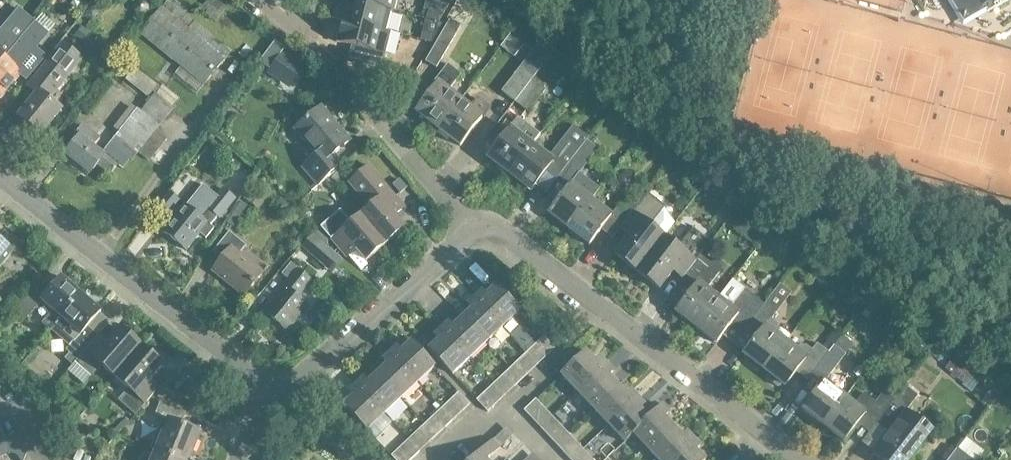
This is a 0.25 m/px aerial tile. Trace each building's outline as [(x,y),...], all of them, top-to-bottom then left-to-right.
[(208,45),(213,38),(167,0),(140,34),(180,66),(173,75),(197,95),(226,60),(208,45)] [(354,0),(349,0),(344,21),(386,31),(391,11),(392,12),(392,11),(355,1),(355,0),(354,0)] [(355,0),(355,1),(392,11),(395,0),(355,0)] [(986,9),(988,12),(996,7),(1008,0),(951,0),(986,9)] [(148,4),(144,1),(138,1),(135,5),(135,11),(140,15),(146,14),(149,10),(148,4)] [(19,9),(0,32),(0,64),(35,23),(19,9)] [(440,14),(428,11),(426,19),(438,22),(440,14)] [(448,18),(423,61),(434,67),(459,25),(448,18)] [(386,31),(344,21),(338,42),(352,46),(349,58),(382,67),(391,32),(386,31)] [(35,23),(0,64),(0,90),(6,83),(15,90),(32,70),(23,62),(47,33),(35,23)] [(92,34),(82,26),(74,37),(83,45),(92,34)] [(434,35),(422,32),(420,40),(432,43),(434,35)] [(515,102),(532,80),(555,50),(540,38),(500,91),(515,102)] [(38,93),(19,117),(40,135),(60,110),(49,100),(82,59),(62,43),(28,85),(38,93)] [(284,70),(295,78),(303,66),(283,52),(269,73),(277,79),(284,70)] [(439,130),(460,101),(448,91),(461,75),(447,64),(422,98),(425,101),(416,112),(439,130)] [(151,99),(155,94),(161,86),(162,85),(137,65),(126,79),(151,99)] [(532,80),(515,102),(529,113),(546,90),(532,80)] [(179,101),(161,86),(155,94),(173,108),(179,101)] [(155,94),(151,99),(141,112),(131,105),(113,128),(119,133),(102,155),(116,166),(118,164),(124,169),(130,160),(132,161),(138,153),(150,162),(168,138),(157,129),(173,108),(155,94)] [(471,109),(460,101),(439,130),(460,146),(489,108),(478,99),(471,109)] [(321,108),(294,131),(316,156),(302,168),(318,187),(343,165),(334,155),(350,141),(321,108)] [(510,175),(532,146),(518,136),(527,125),(519,118),(488,158),(510,175)] [(47,155),(66,126),(57,120),(38,149),(47,155)] [(532,146),(510,175),(531,191),(546,171),(557,180),(562,173),(589,138),(573,125),(548,159),(532,146)] [(116,166),(102,155),(93,148),(99,139),(83,126),(72,139),(76,142),(65,154),(90,174),(97,164),(110,174),(116,166)] [(590,137),(589,138),(562,173),(573,181),(598,150),(597,149),(600,145),(590,137)] [(648,150),(640,143),(633,151),(641,158),(648,150)] [(375,214),(385,205),(395,197),(368,166),(349,183),(369,207),(375,214)] [(408,187),(401,179),(395,185),(401,192),(408,187)] [(592,201),(571,185),(557,202),(548,214),(569,230),(592,201)] [(238,199),(223,187),(207,207),(219,219),(222,221),(238,199)] [(253,204),(259,194),(250,188),(243,199),(253,204)] [(648,194),(640,203),(619,231),(628,238),(615,255),(637,273),(664,238),(675,224),(664,208),(665,207),(648,194)] [(611,216),(592,201),(569,230),(589,246),(601,230),(613,239),(619,231),(640,203),(630,195),(620,206),(619,206),(611,216)] [(219,219),(207,207),(198,199),(190,209),(184,205),(163,231),(186,250),(200,233),(206,239),(214,229),(212,228),(219,219)] [(369,207),(361,215),(386,244),(405,228),(385,205),(375,214),(369,207)] [(742,207),(731,221),(745,232),(757,218),(742,207)] [(386,244),(361,215),(351,223),(340,210),(321,227),(339,249),(349,240),(366,261),(386,244)] [(664,238),(637,273),(659,290),(673,272),(682,279),(682,280),(711,243),(693,228),(677,248),(664,238)] [(778,228),(770,238),(778,245),(786,235),(778,228)] [(313,231),(301,246),(323,263),(334,251),(313,231)] [(229,232),(212,252),(222,260),(212,271),(244,296),(263,273),(239,254),(246,246),(229,232)] [(12,252),(0,242),(0,267),(12,252)] [(711,243),(682,280),(693,288),(675,312),(696,328),(719,299),(707,290),(723,268),(714,260),(711,264),(708,262),(718,248),(711,243)] [(284,287),(298,298),(313,280),(291,263),(282,275),(289,281),(284,287)] [(56,325),(81,295),(78,292),(79,291),(71,283),(69,285),(61,278),(48,293),(37,284),(17,308),(28,317),(40,303),(40,304),(42,302),(53,311),(42,324),(50,332),(56,325)] [(733,281),(719,299),(696,328),(716,344),(734,320),(746,329),(747,327),(748,327),(764,305),(733,281)] [(476,297),(503,326),(519,311),(496,286),(486,296),(482,291),(476,297)] [(298,298),(284,287),(263,312),(287,331),(307,305),(298,298)] [(56,325),(50,332),(69,347),(66,350),(77,361),(98,337),(87,328),(101,312),(93,305),(94,303),(85,296),(84,297),(81,295),(56,325)] [(472,309),(464,317),(487,341),(503,326),(476,297),(468,304),(472,309)] [(765,304),(764,305),(748,327),(759,335),(743,355),(746,357),(745,360),(745,363),(756,371),(759,371),(761,368),(764,371),(786,343),(776,335),(779,331),(778,324),(772,319),(776,313),(765,304)] [(449,322),(442,328),(470,358),(487,341),(464,317),(453,327),(449,322)] [(470,358),(442,328),(434,336),(439,340),(429,350),(452,375),(470,358)] [(520,328),(512,335),(523,348),(531,340),(520,328)] [(98,337),(77,361),(75,363),(92,378),(102,366),(115,378),(142,348),(120,329),(106,345),(98,337)] [(786,343),(764,371),(767,373),(765,376),(766,379),(777,387),(780,387),(782,384),(784,387),(800,367),(811,376),(815,370),(816,370),(835,346),(840,338),(833,332),(822,348),(817,344),(806,358),(786,343)] [(543,337),(527,352),(539,364),(555,349),(543,337)] [(841,339),(840,338),(835,346),(816,370),(827,379),(854,344),(843,337),(841,339)] [(396,347),(391,352),(418,382),(434,367),(411,342),(401,352),(396,347)] [(162,366),(142,348),(115,378),(128,389),(118,401),(135,416),(158,389),(149,381),(162,366)] [(418,382),(391,352),(382,360),(387,365),(378,373),(401,398),(418,382)] [(539,364),(527,352),(511,367),(523,379),(539,364)] [(578,394),(608,366),(600,358),(595,362),(586,352),(561,376),(578,394)] [(962,382),(970,372),(953,359),(946,369),(962,382)] [(613,372),(608,366),(578,394),(593,409),(618,386),(609,376),(613,372)] [(511,367),(494,383),(505,395),(523,379),(511,367)] [(363,378),(357,384),(385,414),(401,398),(378,373),(368,383),(363,378)] [(823,427),(845,398),(824,382),(802,410),(823,427)] [(505,395),(494,383),(476,400),(487,412),(505,395)] [(880,459),(909,459),(931,432),(905,412),(920,392),(908,383),(898,396),(876,424),(888,434),(872,454),(880,459)] [(385,414),(357,384),(349,391),(353,396),(343,405),(367,430),(385,414)] [(618,386),(593,409),(609,426),(639,399),(631,391),(627,395),(618,386)] [(845,398),(823,427),(843,442),(863,417),(874,426),(876,424),(898,396),(887,388),(876,402),(863,393),(854,405),(845,398)] [(994,392),(984,404),(989,408),(999,396),(994,392)] [(459,393),(443,408),(454,420),(470,405),(459,393)] [(639,399),(609,426),(625,443),(634,435),(650,420),(640,409),(645,405),(639,399)] [(541,428),(553,418),(536,400),(524,410),(541,428)] [(177,459),(189,459),(200,434),(180,426),(186,413),(160,403),(154,416),(168,421),(156,451),(177,459)] [(664,407),(650,420),(634,435),(650,452),(675,429),(664,418),(669,413),(664,407)] [(443,408),(426,424),(437,436),(454,420),(443,408)] [(553,418),(541,428),(556,444),(568,434),(553,418)] [(426,424),(409,440),(420,451),(437,436),(426,424)] [(514,434),(508,427),(492,441),(472,459),(487,459),(514,434)] [(650,452),(657,459),(673,459),(694,440),(687,432),(682,437),(675,429),(650,452)] [(5,438),(7,442),(0,445),(0,456),(1,457),(12,453),(19,456),(22,459),(24,459),(27,450),(20,432),(5,438)] [(556,444),(571,459),(573,459),(584,450),(568,434),(556,444)] [(409,440),(391,456),(395,459),(411,459),(420,451),(409,440)] [(694,440),(673,459),(704,459),(695,451),(700,446),(694,440)] [(943,459),(948,459),(957,449),(952,445),(942,459),(943,459)] [(584,450),(573,459),(601,459),(588,446),(584,450)] [(957,450),(949,459),(971,459),(966,456),(957,450)] [(156,451),(152,459),(177,459),(156,451)]
